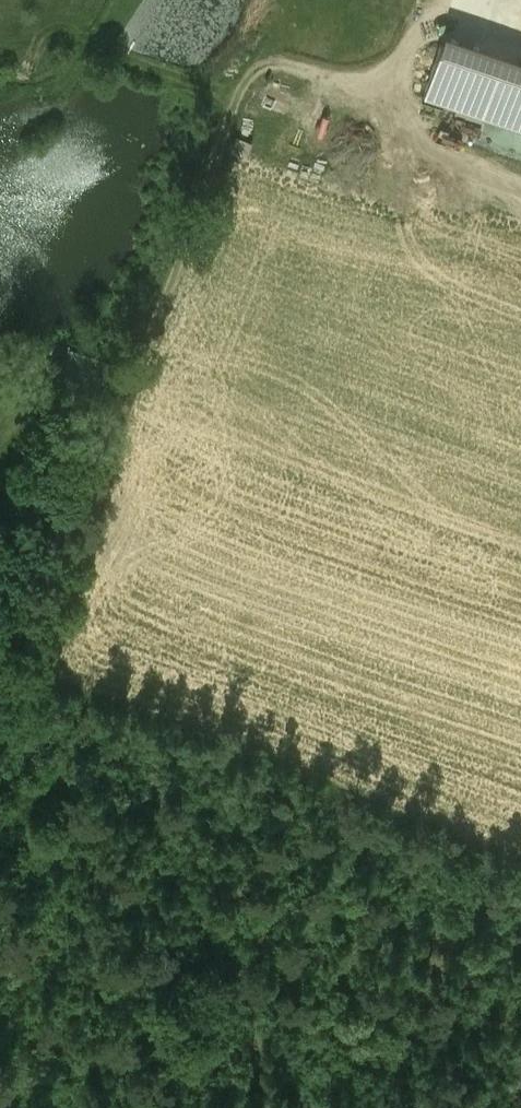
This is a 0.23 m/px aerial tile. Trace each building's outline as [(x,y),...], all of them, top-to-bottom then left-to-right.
[(424,91),(520,124),(520,58),(445,32),(424,91)]
